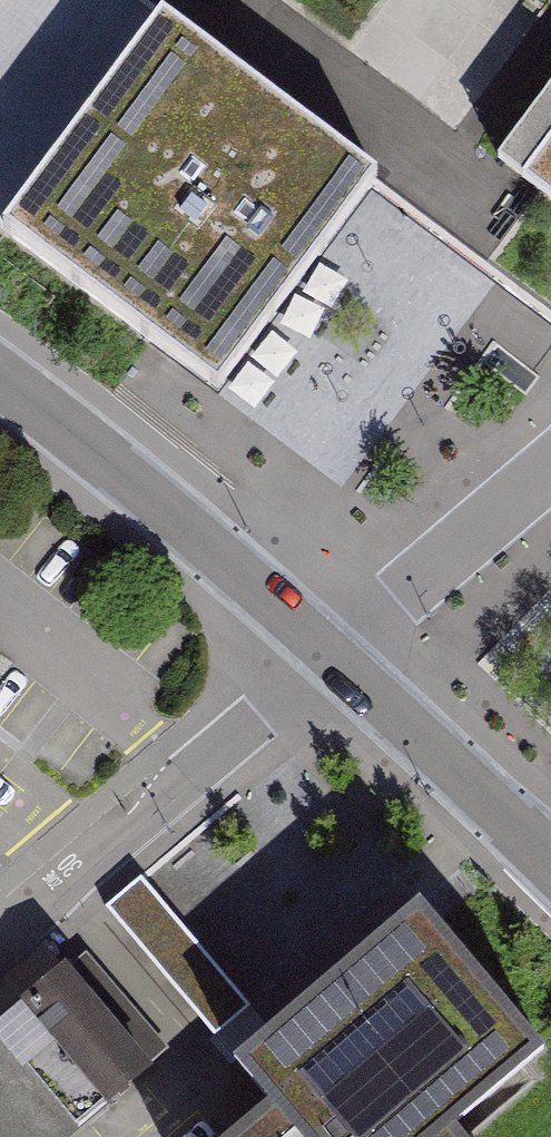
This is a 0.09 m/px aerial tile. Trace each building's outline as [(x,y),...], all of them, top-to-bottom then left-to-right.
[(550,338),(550,0),(141,0),(135,8),(125,0),(0,0),(0,219),(7,224),(229,391),(371,203),(456,267),(550,338)] [(453,1124),(543,1048),(419,903),(297,1006),(235,1059),(270,1100),(226,1136),(464,1136),(453,1124)] [(158,1060),(71,952),(0,1008),(0,1136),(62,1136),(158,1060)]
